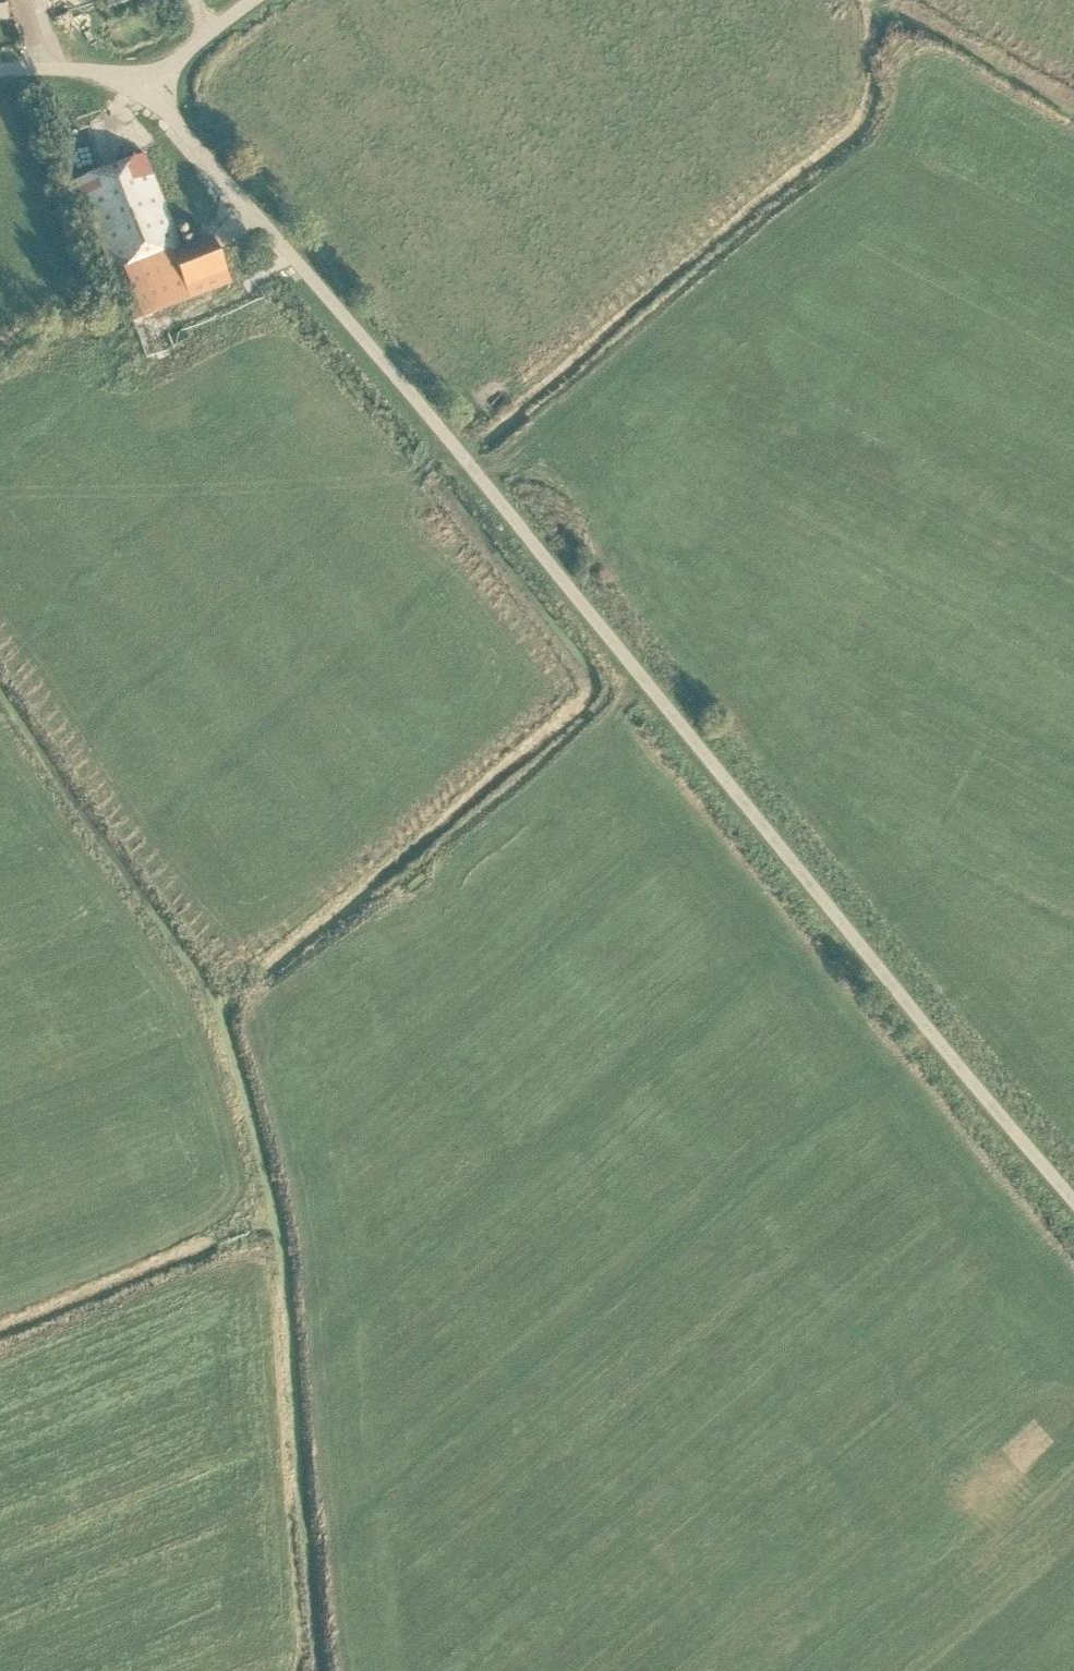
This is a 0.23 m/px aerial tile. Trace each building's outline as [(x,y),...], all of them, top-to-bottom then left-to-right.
[(5,0),(0,0),(0,22),(10,19),(5,0)] [(116,17),(166,0),(110,0),(116,17)] [(142,331),(241,292),(221,242),(186,255),(147,158),(83,184),(142,331)]
